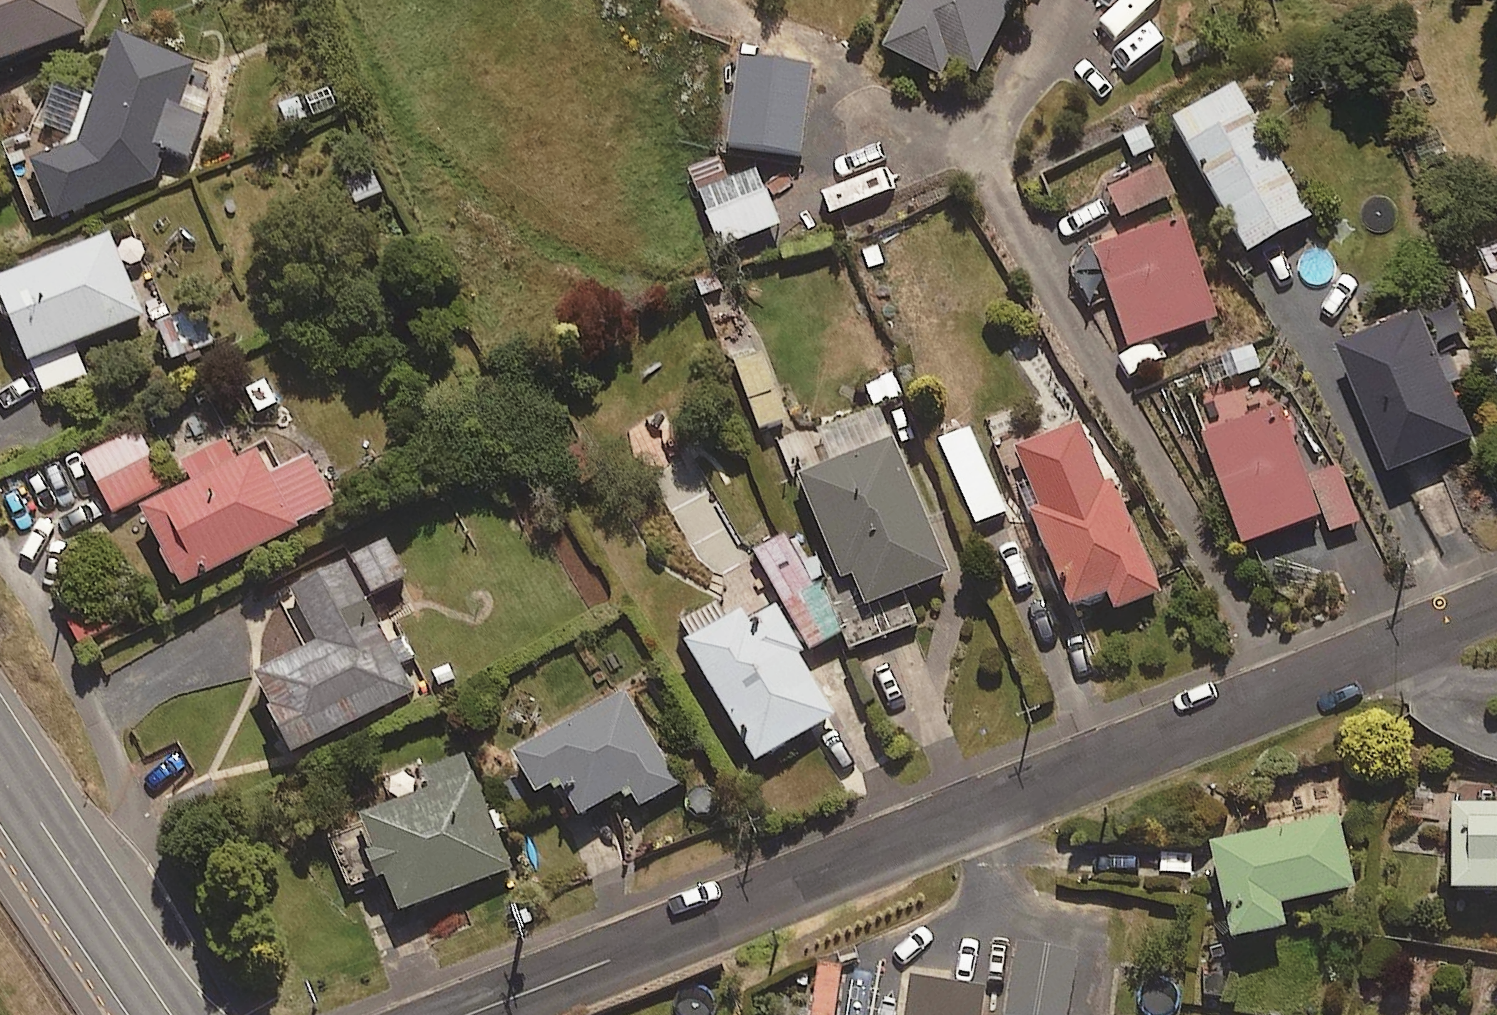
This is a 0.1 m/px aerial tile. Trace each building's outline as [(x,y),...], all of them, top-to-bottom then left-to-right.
[(88,33),(75,0),(0,0),(0,67),(88,33)] [(888,53),(945,79),(952,63),(982,76),(1017,0),(913,0),(888,53)] [(102,127),(94,147),(38,168),(58,222),(158,186),(171,152),(190,159),(214,95),(192,86),(197,71),(119,42),(89,122),(102,127)] [(804,156),(814,66),(741,59),(731,149),(804,156)] [(1251,258),(1314,222),(1239,91),(1177,127),(1251,258)] [(757,172),(730,184),(720,161),(690,175),(724,252),(782,226),(757,172)] [(1125,218),(1174,196),(1162,167),(1113,189),(1125,218)] [(1132,349),(1218,320),(1185,220),(1099,249),(1132,349)] [(146,317),(110,237),(0,286),(0,294),(45,395),(87,377),(75,349),(146,317)] [(1396,474),(1479,437),(1423,313),(1340,350),(1396,474)] [(216,346),(205,315),(175,326),(187,356),(216,346)] [(788,422),(764,356),(734,366),(758,433),(788,422)] [(905,399),(893,371),(861,384),(873,412),(905,399)] [(1339,469),(1309,480),(1282,410),(1205,440),(1247,549),(1326,519),(1332,533),(1360,523),(1339,469)] [(977,526),(1007,513),(968,425),(938,439),(977,526)] [(1115,483),(1106,487),(1081,427),(1018,454),(1044,517),(1037,520),(1076,612),(1112,597),(1119,614),(1162,596),(1115,483)] [(114,516),(172,484),(141,429),(83,461),(114,516)] [(906,597),(952,577),(895,441),(801,481),(845,584),(857,579),(870,611),(906,597)] [(265,449),(238,463),(228,444),(183,468),(190,480),(138,508),(184,592),(337,509),(308,457),(278,473),(265,449)] [(756,551),(812,653),(847,634),(823,590),(830,586),(815,557),(802,564),(786,535),(756,551)] [(390,541),(354,561),(373,598),(410,578),(390,541)] [(415,694),(366,602),(346,564),(292,593),(319,643),(253,678),(295,757),(415,694)] [(761,764),(836,719),(801,659),(805,656),(776,607),(753,621),(747,610),(689,645),(695,655),(761,764)] [(641,811),(681,788),(627,695),(516,760),(541,804),(567,789),(585,820),(631,793),(641,811)] [(403,917),(514,870),(465,754),(426,771),(435,792),(335,834),(356,886),(385,874),(403,917)] [(1456,809),(1458,897),(1496,896),(1496,809),(1456,809)] [(1285,908),(1357,892),(1340,818),(1215,846),(1237,944),(1290,932),(1285,908)] [(842,971),(822,969),(818,1014),(839,1014),(842,971)] [(911,976),(905,1014),(983,1014),(987,988),(911,976)]
